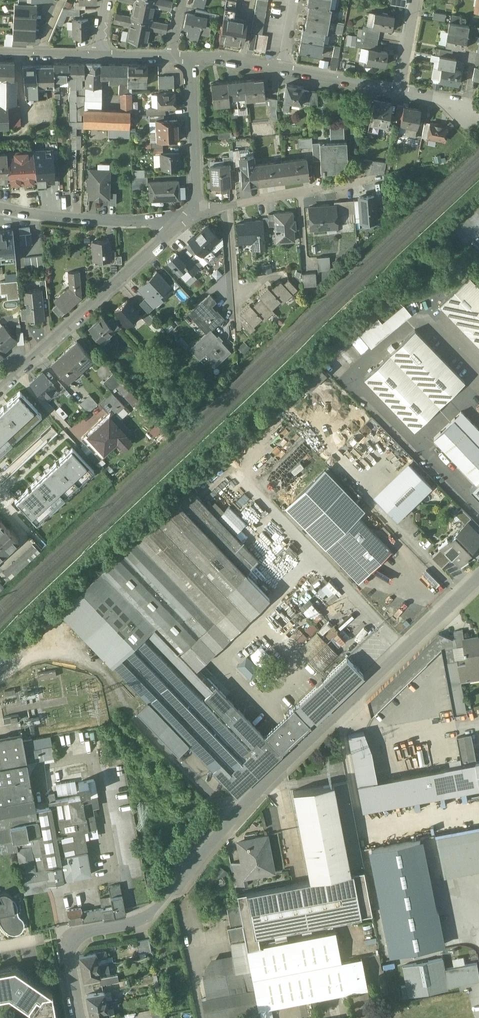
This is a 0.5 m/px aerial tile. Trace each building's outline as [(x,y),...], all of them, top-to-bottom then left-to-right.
[(129,1),(135,2),(132,17),(141,19),(145,0),(129,0),(129,1)] [(141,19),(151,21),(154,6),(160,7),(162,0),(145,0),(141,19)] [(165,0),(162,0),(160,7),(170,9),(172,1),(165,0)] [(234,0),(226,0),(219,40),(243,44),(247,20),(233,17),(236,0),(234,0)] [(307,5),(309,5),(329,8),(331,0),(308,0),(307,5)] [(18,4),(15,4),(14,16),(36,17),(37,5),(34,5),(18,4)] [(329,8),(309,5),(307,17),(329,21),(331,8),(329,8)] [(75,9),(64,9),(60,17),(64,19),(66,15),(79,15),(79,9),(75,9)] [(210,12),(195,9),(194,15),(206,17),(206,18),(208,18),(210,12)] [(445,14),(433,12),(432,19),(444,21),(445,14)] [(194,15),(186,13),(184,27),(188,28),(186,39),(197,41),(198,33),(200,26),(201,26),(201,25),(204,26),(204,25),(206,18),(206,17),(194,15)] [(394,16),(375,13),(372,25),(372,26),(380,27),(392,29),(394,16)] [(125,16),(115,14),(114,21),(124,24),(125,16)] [(36,17),(14,16),(13,28),(36,29),(36,17)] [(132,17),(125,16),(124,24),(130,25),(127,40),(136,42),(141,19),(132,17)] [(329,21),(307,17),(305,28),(325,32),(327,33),(329,21)] [(151,21),(141,19),(136,42),(146,44),(149,29),(155,30),(157,22),(151,21)] [(89,38),(88,20),(74,20),(74,38),(89,38)] [(167,24),(157,22),(155,30),(165,32),(167,24)] [(335,32),(343,33),(344,23),(336,22),(335,32)] [(468,25),(449,22),(445,44),(465,48),(468,25)] [(204,26),(201,25),(201,26),(200,26),(198,33),(208,35),(210,26),(204,25),(204,26)] [(36,29),(13,28),(13,40),(27,41),(35,41),(36,29)] [(325,32),(305,28),(303,28),(301,40),(323,44),(325,32)] [(367,29),(359,28),(358,35),(366,36),(367,30),(367,29)] [(379,32),(367,30),(366,36),(378,38),(379,32)] [(345,43),(354,44),(356,34),(346,33),(345,43)] [(366,36),(358,35),(356,47),(368,49),(368,48),(376,50),(377,45),(365,43),(366,36)] [(378,38),(366,36),(365,43),(377,45),(378,38)] [(323,44),(301,40),(299,52),(321,56),(323,44)] [(376,50),(368,48),(368,49),(366,62),(378,64),(385,65),(388,52),(376,50)] [(452,50),(440,48),(439,55),(451,57),(452,50)] [(451,57),(439,55),(437,67),(441,67),(449,68),(451,57)] [(378,64),(366,62),(365,66),(367,69),(374,70),(377,68),(378,64)] [(0,63),(0,80),(14,80),(15,63),(0,63)] [(69,64),(54,64),(54,66),(54,80),(59,80),(69,80),(69,64)] [(86,64),(76,64),(76,78),(81,78),(83,78),(83,74),(85,74),(86,64)] [(100,65),(86,64),(85,74),(85,87),(100,87),(100,76),(100,65)] [(108,65),(100,65),(100,76),(108,76),(108,65)] [(129,65),(108,65),(108,76),(108,81),(119,81),(128,81),(128,76),(129,65)] [(148,65),(129,65),(128,76),(147,77),(148,65)] [(54,66),(23,67),(23,75),(26,95),(38,94),(38,87),(54,87),(54,80),(54,66)] [(449,68),(441,67),(439,80),(458,83),(460,70),(454,69),(449,68)] [(147,77),(128,76),(128,81),(128,85),(147,85),(147,77)] [(174,76),(158,77),(159,89),(174,88),(174,76)] [(255,79),(244,81),(246,96),(246,100),(265,98),(264,90),(263,82),(263,80),(255,81),(255,79)] [(0,80),(0,106),(14,105),(14,80),(0,80)] [(128,81),(119,81),(118,93),(121,93),(128,94),(128,85),(128,81)] [(244,81),(229,82),(229,84),(227,85),(230,98),(237,97),(246,96),(244,81)] [(227,82),(212,83),(213,106),(230,104),(230,98),(227,85),(227,82)] [(304,87),(287,84),(284,100),(290,101),(301,103),(303,90),(304,87)] [(84,108),(84,111),(99,111),(100,87),(85,87),(85,95),(84,108)] [(310,91),(303,90),(301,103),(311,105),(310,91)] [(317,92),(310,91),(311,105),(318,106),(317,92)] [(174,94),(158,95),(159,109),(165,109),(175,108),(175,102),(176,100),(176,98),(175,96),(174,94)] [(81,95),(76,95),(76,102),(76,108),(84,108),(85,95),(81,95)] [(246,96),(237,97),(238,106),(238,107),(247,106),(246,100),(246,96)] [(237,97),(230,98),(230,104),(230,107),(238,106),(237,97)] [(278,100),(270,99),(271,111),(277,110),(278,100)] [(391,103),(374,100),(368,130),(377,131),(379,124),(387,125),(391,103)] [(403,105),(398,104),(395,117),(401,118),(403,105)] [(19,127),(18,105),(14,105),(0,106),(0,128),(19,127)] [(420,109),(403,105),(401,118),(400,124),(406,125),(417,127),(420,109)] [(99,111),(84,111),(84,122),(84,128),(130,129),(128,112),(117,111),(99,111)] [(164,121),(157,121),(158,131),(178,131),(178,120),(164,121)] [(431,123),(424,122),(422,137),(428,138),(428,137),(431,123)] [(447,126),(431,123),(428,137),(444,140),(445,134),(447,133),(447,131),(446,129),(447,126)] [(417,127),(406,125),(404,134),(415,137),(417,127)] [(344,127),(331,128),(332,142),(320,143),(321,161),(323,161),(324,173),(347,171),(344,127)] [(178,131),(158,131),(158,142),(163,142),(179,141),(178,131)] [(312,136),(299,137),(300,148),(313,147),(312,136)] [(52,150),(33,152),(37,182),(37,183),(54,182),(52,150)] [(33,152),(9,153),(10,181),(10,183),(37,182),(33,152)] [(0,154),(0,182),(10,181),(9,153),(0,154)] [(179,153),(161,154),(162,169),(180,169),(179,153)] [(240,156),(240,157),(240,165),(241,165),(242,187),(258,185),(255,165),(253,155),(240,156)] [(234,156),(223,157),(223,164),(228,164),(228,170),(235,169),(235,166),(234,156)] [(307,159),(282,162),(285,181),(308,178),(307,168),(308,168),(307,159)] [(282,162),(255,165),(258,185),(275,183),(275,182),(285,181),(282,162)] [(223,164),(210,165),(211,187),(222,187),(222,184),(229,183),(228,170),(228,164),(223,164)] [(109,170),(90,170),(90,179),(88,179),(88,187),(89,187),(89,198),(96,198),(96,200),(102,200),(102,198),(109,198),(109,170)] [(178,181),(149,182),(150,198),(164,198),(164,201),(178,200),(178,181)] [(374,196),(360,198),(360,200),(362,218),(362,222),(376,221),(374,196)] [(360,200),(353,201),(354,214),(355,219),(362,218),(360,200)] [(353,201),(334,202),(335,205),(336,205),(336,215),(354,214),(353,201)] [(335,205),(312,207),(314,230),(337,228),(336,215),(336,205),(335,205)] [(292,212),(274,213),(275,226),(276,240),(284,240),(284,242),(295,241),(292,212)] [(262,220),(253,220),(253,222),(237,224),(238,242),(255,241),(255,250),(265,249),(263,230),(263,220),(262,220)] [(208,227),(190,243),(198,251),(208,262),(215,255),(209,249),(220,240),(208,227)] [(0,230),(0,262),(15,261),(12,229),(0,230)] [(20,235),(21,245),(33,244),(32,234),(30,234),(20,235)] [(109,240),(93,242),(94,261),(109,260),(110,260),(109,252),(109,240)] [(190,243),(186,247),(194,255),(198,251),(190,243)] [(190,260),(183,253),(180,257),(188,266),(187,266),(193,273),(198,269),(190,260)] [(180,257),(177,254),(168,261),(179,273),(187,266),(188,266),(180,257)] [(25,258),(27,270),(44,268),(43,256),(25,258)] [(194,256),(190,260),(198,269),(202,265),(194,256)] [(330,257),(317,258),(318,271),(331,270),(330,257)] [(270,262),(261,265),(263,273),(272,271),(270,262)] [(187,266),(179,273),(186,280),(193,273),(187,266)] [(80,272),(68,273),(69,288),(54,301),(57,304),(65,313),(82,298),(80,272)] [(170,286),(157,272),(146,281),(148,283),(140,291),(146,297),(155,306),(164,298),(160,295),(170,286)] [(316,273),(302,273),(303,287),(317,286),(316,273)] [(469,276),(439,304),(478,346),(478,287),(469,276)] [(15,279),(4,280),(5,298),(16,297),(15,279)] [(46,279),(39,280),(40,288),(41,288),(42,298),(48,297),(46,279)] [(297,289),(289,280),(284,285),(292,294),(297,289)] [(268,288),(262,293),(274,307),(280,302),(282,304),(292,294),(284,285),(280,281),(270,290),(268,288)] [(40,288),(31,289),(32,290),(25,291),(26,308),(28,320),(35,319),(35,320),(44,319),(42,298),(41,288),(40,288)] [(262,293),(259,296),(261,298),(252,307),(250,304),(240,313),(247,320),(253,327),(261,319),(263,321),(268,317),(266,315),(274,307),(262,293)] [(210,295),(189,314),(195,320),(197,318),(209,331),(210,330),(224,318),(217,311),(215,313),(209,307),(216,301),(210,295)] [(155,306),(146,297),(140,304),(147,312),(148,313),(155,306)] [(140,314),(127,300),(115,311),(122,318),(120,319),(127,327),(137,319),(136,318),(140,314)] [(380,320),(377,316),(349,339),(361,353),(410,313),(402,303),(380,320)] [(65,313),(57,304),(52,309),(60,317),(65,313)] [(148,313),(147,312),(142,317),(155,331),(160,326),(148,313)] [(103,317),(90,329),(100,340),(105,335),(107,337),(114,330),(115,330),(108,322),(103,317)] [(121,326),(113,318),(108,322),(115,330),(114,330),(115,331),(121,326)] [(253,327),(247,320),(241,325),(250,334),(255,329),(253,327)] [(3,325),(0,328),(0,352),(2,354),(16,340),(3,325)] [(46,337),(46,329),(33,329),(33,337),(46,337)] [(465,381),(415,329),(364,378),(414,430),(465,381)] [(230,352),(210,330),(209,331),(190,348),(198,357),(205,350),(218,364),(230,352)] [(94,359),(78,341),(65,353),(81,371),(94,359)] [(319,359),(333,381),(347,371),(344,366),(351,362),(340,345),(319,359)] [(81,371),(65,353),(52,365),(68,382),(81,371)] [(54,384),(43,373),(31,384),(44,398),(56,387),(54,384)] [(114,373),(104,382),(112,391),(122,382),(114,373)] [(66,389),(58,381),(54,384),(56,387),(62,393),(66,389)] [(0,411),(0,454),(42,415),(21,391),(0,411)] [(111,391),(99,403),(106,411),(114,404),(119,399),(111,391)] [(90,395),(80,404),(88,413),(98,404),(90,395)] [(125,406),(119,399),(114,404),(120,410),(125,406)] [(114,404),(106,411),(108,413),(81,438),(93,450),(101,459),(119,442),(124,448),(131,441),(126,436),(130,432),(115,415),(120,410),(114,404)] [(461,412),(434,438),(476,482),(478,480),(478,431),(461,412)] [(72,447),(15,501),(37,524),(94,471),(72,447)] [(101,459),(93,450),(87,455),(96,464),(101,460),(101,459)] [(284,501),(324,543),(356,512),(363,505),(323,464),(284,501)] [(411,465),(376,499),(396,521),(432,487),(411,465)] [(470,488),(478,498),(478,480),(476,482),(470,488)] [(138,537),(225,630),(267,590),(243,565),(256,554),(190,488),(176,503),(138,537)] [(471,518),(461,508),(455,513),(465,523),(466,522),(471,518)] [(390,547),(356,512),(324,543),(357,578),(390,547)] [(240,518),(230,525),(234,531),(244,524),(240,518)] [(449,540),(447,538),(438,547),(440,548),(450,559),(452,556),(461,565),(460,565),(461,566),(468,559),(467,559),(465,557),(470,552),(467,549),(470,546),(471,547),(478,540),(478,535),(466,522),(465,523),(463,525),(465,527),(459,532),(458,531),(449,540)] [(0,525),(0,557),(3,554),(5,556),(9,553),(7,551),(18,541),(2,523),(0,525)] [(123,551),(104,569),(192,661),(225,630),(138,537),(123,551)] [(32,543),(4,568),(12,577),(40,551),(32,543)] [(440,548),(431,557),(441,567),(450,559),(440,548)] [(104,569),(59,609),(147,701),(188,744),(213,770),(219,765),(228,774),(254,750),(228,722),(240,711),(227,697),(194,662),(192,661),(104,569)] [(327,579),(317,590),(325,598),(336,588),(327,579)] [(313,623),(322,614),(307,598),(298,606),(313,623)] [(311,637),(303,629),(290,641),(298,650),(311,637)] [(327,634),(337,646),(342,641),(333,629),(327,634)] [(463,629),(455,631),(457,647),(465,646),(464,642),(465,641),(465,638),(463,629)] [(318,633),(299,651),(308,661),(327,643),(318,633)] [(453,640),(439,634),(383,687),(392,696),(435,655),(444,658),(448,682),(461,680),(453,640)] [(465,638),(465,641),(464,642),(465,646),(466,651),(465,651),(465,653),(466,653),(467,657),(459,658),(462,680),(467,679),(467,681),(470,680),(469,679),(478,677),(478,636),(465,638)] [(328,643),(309,661),(319,672),(338,654),(328,643)] [(259,670),(247,657),(238,666),(250,679),(259,670)] [(347,658),(299,703),(314,719),(316,721),(364,675),(347,658)] [(231,693),(198,659),(194,662),(227,697),(231,693)] [(37,678),(55,675),(54,669),(36,672),(37,678)] [(461,680),(448,682),(452,702),(465,699),(461,680)] [(392,696),(383,687),(376,694),(385,703),(392,696)] [(385,703),(376,694),(368,702),(369,706),(376,705),(378,710),(385,703)] [(465,699),(452,702),(456,723),(469,721),(465,699)] [(188,744),(147,701),(137,711),(178,754),(188,744)] [(314,719),(299,703),(294,707),(309,723),(314,719)] [(376,705),(369,706),(373,721),(380,719),(378,710),(376,705)] [(294,707),(263,735),(280,753),(310,724),(309,723),(294,707)] [(254,750),(228,774),(219,765),(213,770),(237,795),(281,754),(280,753),(263,735),(240,711),(228,722),(254,750)] [(28,763),(23,741),(23,739),(22,734),(0,738),(0,768),(28,763)] [(364,734),(348,737),(358,785),(373,782),(364,734)] [(471,735),(457,738),(463,764),(476,762),(471,735)] [(33,739),(23,741),(28,763),(37,761),(35,749),(33,739)] [(52,746),(35,749),(37,761),(54,758),(52,746)] [(30,775),(37,761),(28,763),(0,768),(0,780),(30,775)] [(358,785),(362,808),(478,786),(478,776),(476,762),(463,764),(373,782),(358,785)] [(0,780),(0,802),(34,795),(30,775),(0,780)] [(81,796),(56,800),(55,794),(49,795),(50,801),(49,802),(50,805),(36,807),(41,833),(46,867),(47,867),(47,866),(60,864),(63,880),(91,875),(83,831),(86,830),(88,830),(96,828),(93,809),(101,807),(96,780),(79,783),(81,796)] [(364,870),(347,781),(293,791),(310,881),(364,870)] [(17,847),(15,837),(41,833),(36,807),(34,795),(0,802),(0,850),(17,847)] [(96,828),(88,830),(86,830),(87,838),(98,836),(96,828)] [(429,839),(432,854),(478,845),(478,830),(429,839)] [(41,833),(15,837),(17,847),(25,893),(50,889),(49,883),(46,867),(41,833)] [(266,835),(255,837),(255,839),(238,843),(241,861),(244,873),(245,873),(245,877),(273,872),(266,835)] [(432,854),(429,839),(419,841),(438,940),(449,938),(440,889),(446,877),(478,871),(478,845),(432,854)] [(419,841),(380,849),(407,986),(409,997),(448,989),(448,987),(444,970),(438,940),(419,841)] [(241,861),(230,863),(235,887),(247,885),(245,877),(245,873),(244,873),(241,861)] [(60,864),(47,866),(47,867),(46,867),(49,883),(63,880),(60,864)] [(364,871),(353,873),(361,916),(372,914),(364,871)] [(353,873),(237,895),(245,939),(258,936),(258,935),(361,916),(353,873)] [(81,909),(68,911),(70,925),(126,915),(121,885),(110,887),(113,907),(82,912),(81,909)] [(8,893),(4,892),(0,893),(0,923),(1,924),(3,927),(6,930),(10,933),(14,933),(18,932),(22,930),(24,926),(24,922),(23,918),(20,915),(18,911),(20,911),(18,896),(12,897),(8,893)] [(33,898),(24,899),(26,911),(35,910),(33,898)] [(238,905),(226,907),(230,927),(242,924),(238,905)] [(230,927),(227,927),(230,942),(245,939),(242,924),(230,927)] [(260,947),(247,949),(250,968),(256,966),(259,978),(341,962),(335,932),(260,947)] [(245,939),(247,949),(260,947),(258,936),(245,939)] [(245,939),(230,942),(236,972),(251,969),(250,968),(247,949),(245,939)] [(149,940),(143,941),(145,953),(152,951),(149,940)] [(143,941),(137,942),(139,954),(145,953),(143,941)] [(95,953),(80,956),(82,968),(98,965),(97,959),(103,958),(107,957),(106,951),(95,954),(95,953)] [(367,988),(361,958),(351,960),(356,991),(367,988)] [(259,978),(253,979),(254,989),(259,1010),(356,991),(351,960),(341,962),(259,978)] [(98,965),(82,968),(84,980),(100,977),(100,978),(110,976),(108,963),(98,965)] [(444,970),(448,987),(478,981),(478,972),(477,963),(444,970)] [(256,966),(250,968),(251,969),(253,979),(259,978),(256,966)] [(9,995),(29,1008),(30,1017),(57,1017),(53,993),(15,967),(0,969),(0,997),(9,995)] [(236,972),(202,978),(206,998),(254,989),(253,979),(251,969),(236,972)] [(110,976),(100,978),(101,984),(119,981),(117,975),(110,976)] [(202,999),(205,1017),(215,1017),(247,1012),(249,1017),(260,1017),(259,1010),(254,989),(206,998),(202,999)] [(104,992),(99,993),(98,991),(94,991),(94,994),(87,996),(89,1007),(106,1004),(106,1000),(104,992)] [(111,991),(104,992),(106,1000),(113,999),(111,991)] [(89,1007),(91,1017),(97,1017),(99,1017),(103,1017),(109,1016),(107,1008),(106,1004),(89,1007)] [(114,1006),(107,1008),(109,1016),(115,1015),(114,1006)] [(164,1007),(151,1009),(152,1016),(165,1014),(164,1007)]
